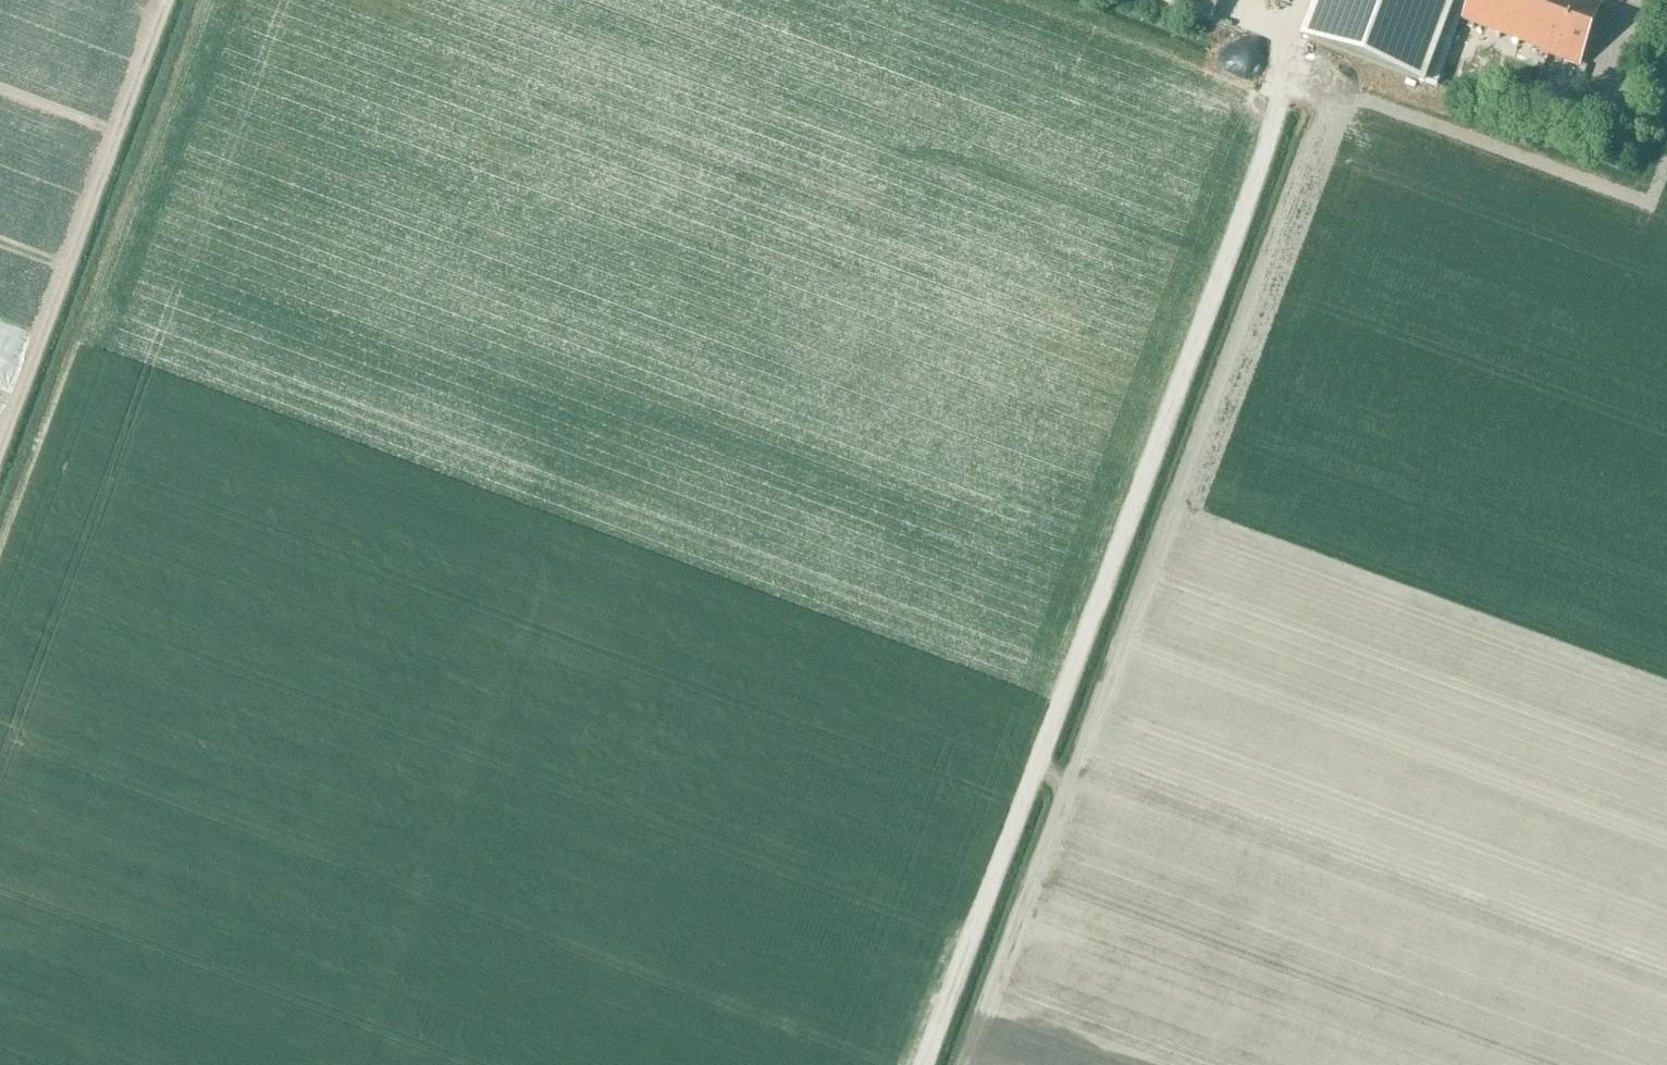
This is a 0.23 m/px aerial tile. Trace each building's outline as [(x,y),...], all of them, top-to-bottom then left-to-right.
[(1211,20),(1220,0),(1157,0),(1211,20)] [(1424,88),(1457,0),(1314,0),(1299,42),(1424,88)] [(1577,67),(1603,3),(1596,0),(1471,0),(1462,23),(1577,67)]
